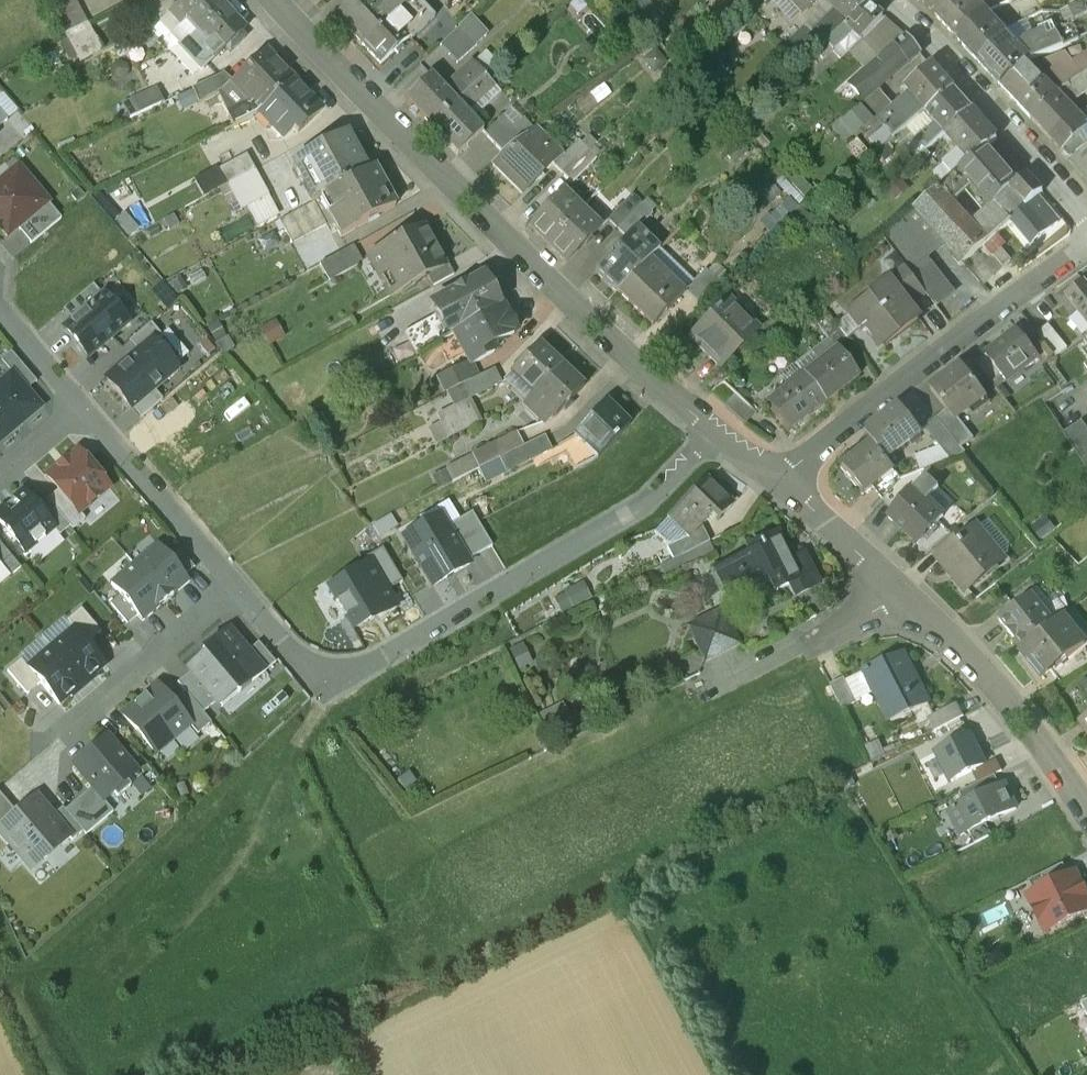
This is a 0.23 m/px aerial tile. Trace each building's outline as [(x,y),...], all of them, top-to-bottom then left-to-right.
[(65,36),(87,24),(75,0),(46,0),(65,36)] [(181,3),(168,15),(181,28),(172,36),(181,45),(186,43),(195,34),(224,7),(217,0),(179,0),(181,3)] [(334,17),(361,47),(391,20),(412,0),(381,0),(376,4),(372,0),(351,0),(334,17)] [(361,47),(380,67),(409,40),(411,41),(435,19),(417,0),(412,0),(391,20),(361,47)] [(800,14),(815,0),(788,0),(800,14)] [(863,0),(824,0),(836,10),(811,34),(823,44),(866,2),(863,0)] [(934,15),(949,0),(920,0),(934,15)] [(934,15),(957,40),(958,40),(984,14),(971,0),(949,0),(934,15)] [(866,2),(823,44),(832,51),(852,32),(858,37),(881,15),(866,2)] [(1067,9),(1072,20),(1086,13),(1081,2),(1067,9)] [(224,7),(195,34),(205,44),(200,49),(211,62),(225,49),(230,54),(242,41),(238,37),(245,29),(224,7)] [(1003,33),(984,14),(958,40),(975,58),(1003,33)] [(895,28),(883,17),(867,32),(876,43),(895,28)] [(470,19),(440,49),(456,66),(487,37),(470,19)] [(1026,20),(1003,33),(975,58),(979,62),(1001,87),(1026,63),(1062,47),(1055,35),(1050,25),(1030,35),(1026,20)] [(87,24),(65,36),(79,61),(100,49),(87,24)] [(1070,27),(1055,35),(1062,47),(1077,40),(1070,27)] [(895,28),(876,43),(867,32),(849,50),(866,70),(850,83),(864,100),(879,87),(921,52),(907,35),(906,37),(895,28)] [(293,81),(265,51),(232,82),(252,102),(228,114),(234,127),(255,116),(258,113),(293,81)] [(1026,63),(1001,87),(1031,119),(1055,93),(1084,75),(1086,73),(1086,55),(1071,59),(1066,52),(1043,61),(1047,67),(1040,72),(1039,71),(1035,74),(1026,63)] [(468,63),(440,89),(455,105),(483,79),(468,63)] [(932,64),(905,87),(912,94),(886,115),(891,121),(881,129),(889,139),(902,129),(921,112),(953,89),(932,64)] [(1055,93),(1031,119),(1050,139),(1076,116),(1068,107),(1076,103),(1074,98),(1079,95),(1086,95),(1086,94),(1086,73),(1084,75),(1055,93)] [(428,77),(402,100),(430,129),(455,105),(440,89),(428,77)] [(219,78),(192,90),(199,106),(226,93),(219,78)] [(321,111),(293,81),(258,113),(283,139),(293,129),(297,134),(321,111)] [(864,100),(860,103),(872,118),(891,102),(879,87),(864,100)] [(953,89),(921,112),(902,129),(914,144),(921,151),(942,134),(971,110),(953,89)] [(158,90),(134,101),(140,114),(164,103),(158,90)] [(455,105),(430,129),(455,156),(480,132),(455,105)] [(506,109),(480,132),(503,156),(523,141),(531,135),(506,109)] [(995,137),(971,110),(942,134),(943,136),(939,139),(943,144),(947,140),(956,150),(938,166),(949,178),(985,146),(995,137)] [(1050,139),(1063,153),(1079,136),(1085,143),(1086,143),(1086,126),(1076,116),(1050,139)] [(889,139),(881,129),(867,141),(876,151),(889,139)] [(1086,144),(1085,143),(1079,136),(1063,153),(1086,179),(1086,145),(1086,144)] [(347,137),(292,167),(303,186),(308,183),(318,200),(320,199),(367,173),(347,137)] [(503,156),(490,169),(517,195),(547,165),(551,169),(562,158),(544,140),(533,151),(523,141),(503,156)] [(562,158),(551,169),(561,178),(587,154),(577,143),(562,158)] [(914,144),(904,153),(913,164),(914,163),(924,154),(921,151),(914,144)] [(1017,182),(985,146),(949,178),(938,188),(951,202),(970,184),(991,206),(994,203),(1011,188),(1017,182)] [(248,154),(219,170),(227,185),(255,170),(248,154)] [(587,154),(561,178),(570,187),(595,162),(587,154)] [(932,163),(924,154),(914,163),(922,172),(932,163)] [(949,178),(938,166),(928,175),(932,180),(926,185),(932,192),(938,188),(949,178)] [(367,173),(320,199),(341,237),(395,207),(375,169),(367,173)] [(269,196),(255,170),(227,185),(241,211),(269,196)] [(12,172),(0,183),(0,229),(7,237),(17,229),(47,203),(29,182),(24,186),(12,172)] [(1017,182),(1011,188),(1024,206),(1020,210),(1026,216),(1015,226),(1030,244),(1038,238),(1051,227),(1046,221),(1043,224),(1030,209),(1035,205),(1031,200),(1042,191),(1026,173),(1017,182)] [(951,202),(938,188),(932,192),(914,209),(944,242),(964,263),(987,242),(971,224),(951,202)] [(1024,206),(1011,188),(994,203),(1014,225),(1015,226),(1026,216),(1020,210),(1024,206)] [(561,193),(527,228),(546,246),(580,212),(561,193)] [(631,196),(605,222),(615,232),(641,206),(631,196)] [(47,203),(17,229),(31,245),(61,219),(47,203)] [(314,203),(279,222),(291,244),(326,225),(314,203)] [(991,206),(975,220),(991,238),(1010,221),(994,203),(991,206)] [(641,206),(615,232),(624,241),(635,229),(637,231),(652,217),(641,206)] [(896,225),(924,260),(944,242),(914,209),(896,225)] [(599,230),(580,212),(546,246),(565,264),(599,230)] [(991,238),(975,220),(971,224),(987,242),(991,238)] [(950,293),(896,225),(882,237),(907,269),(925,291),(935,305),(950,293)] [(423,229),(369,259),(391,297),(426,278),(444,267),(443,264),(437,255),(441,253),(433,240),(430,242),(423,229)] [(624,241),(594,272),(617,293),(644,265),(658,251),(635,229),(624,241)] [(1044,246),(1038,238),(1030,244),(1036,253),(1044,246)] [(354,246),(319,265),(328,282),(363,263),(354,246)] [(987,247),(968,262),(984,283),(1003,268),(987,247)] [(444,267),(426,278),(432,289),(455,276),(447,262),(443,264),(444,267)] [(678,297),(644,265),(617,293),(650,326),(678,297)] [(925,291),(907,269),(896,278),(908,293),(902,298),(908,305),(925,291)] [(704,272),(685,291),(702,307),(720,288),(704,272)] [(482,279),(434,306),(440,316),(451,336),(452,336),(499,310),(482,279)] [(890,282),(846,317),(859,334),(864,329),(880,349),(919,319),(908,305),(902,298),(890,282)] [(1066,297),(1086,324),(1086,284),(1085,282),(1066,297)] [(62,311),(71,322),(102,296),(93,286),(62,311)] [(129,324),(104,294),(102,296),(71,322),(62,329),(87,358),(129,324)] [(726,303),(688,340),(717,370),(756,333),(726,303)] [(499,310),(452,336),(470,367),(493,354),(490,347),(513,334),(499,310)] [(440,316),(404,336),(416,356),(451,336),(440,316)] [(843,337),(828,319),(818,327),(832,345),(843,337)] [(129,342),(137,352),(152,340),(154,342),(161,336),(151,324),(129,342)] [(1067,348),(1049,326),(1038,335),(1056,357),(1067,348)] [(1016,331),(985,355),(1002,377),(1005,382),(1022,368),(1024,370),(1038,359),(1016,331)] [(154,342),(152,340),(137,352),(105,379),(131,410),(132,409),(154,391),(178,370),(154,342)] [(538,348),(509,375),(519,384),(512,393),(524,404),(532,397),(560,368),(538,348)] [(835,350),(801,376),(823,404),(857,378),(835,350)] [(36,383),(11,353),(1,361),(12,374),(26,391),(36,383)] [(1002,377),(985,355),(975,363),(993,385),(1002,377)] [(960,367),(930,391),(947,412),(954,421),(957,419),(968,411),(972,417),(989,404),(960,367)] [(462,368),(439,380),(446,394),(469,382),(462,368)] [(560,368),(532,397),(524,404),(545,425),(553,416),(556,419),(583,390),(560,368)] [(469,382),(446,394),(453,409),(497,386),(490,372),(469,382)] [(0,384),(0,442),(40,408),(26,391),(12,374),(0,384)] [(801,376),(765,405),(787,433),(823,404),(801,376)] [(162,401),(154,391),(132,409),(140,419),(162,401)] [(754,414),(733,395),(723,406),(744,425),(754,414)] [(605,404),(573,436),(561,446),(574,472),(597,460),(629,426),(605,404)] [(899,406),(864,433),(872,443),(886,460),(920,434),(899,406)] [(469,409),(441,422),(449,439),(477,425),(469,409)] [(957,419),(954,421),(947,412),(937,421),(952,440),(961,451),(974,440),(957,419)] [(952,440),(937,421),(925,430),(941,449),(952,440)] [(1084,422),(1063,435),(1086,468),(1086,427),(1084,422)] [(516,434),(471,456),(478,470),(523,448),(516,434)] [(523,448),(478,470),(485,484),(551,451),(544,438),(523,448)] [(872,443),(840,469),(862,495),(873,486),(893,469),(886,460),(872,443)] [(77,452),(47,477),(58,491),(78,514),(79,514),(108,489),(77,452)] [(893,469),(873,486),(884,499),(902,479),(893,469)] [(705,480),(671,516),(691,536),(700,527),(712,515),(716,519),(730,504),(705,480)] [(84,520),(79,514),(78,514),(58,491),(47,501),(69,528),(72,531),(84,520)] [(0,511),(0,524),(25,554),(54,529),(34,506),(22,492),(0,511)] [(914,492),(889,518),(918,545),(943,519),(914,492)] [(47,501),(44,497),(34,506),(54,529),(59,536),(69,528),(47,501)] [(492,548),(472,513),(447,528),(467,562),(492,548)] [(440,517),(402,539),(431,588),(469,566),(467,562),(447,528),(440,517)] [(691,536),(687,540),(676,547),(681,557),(709,543),(700,527),(691,536)] [(961,542),(938,561),(965,594),(1003,562),(976,530),(961,542)] [(953,533),(930,551),(938,561),(961,542),(953,533)] [(796,596),(817,585),(803,557),(788,564),(775,537),(746,551),(750,556),(711,575),(722,598),(744,588),(772,584),(776,592),(790,585),(796,596)] [(0,545),(0,565),(10,577),(20,568),(0,545)] [(157,546),(134,566),(164,602),(188,582),(184,578),(167,558),(157,546)] [(194,569),(177,549),(167,558),(184,578),(194,569)] [(401,583),(382,549),(365,559),(368,564),(370,564),(386,592),(401,583)] [(396,609),(386,592),(370,564),(368,564),(327,588),(352,631),(367,622),(369,624),(396,609)] [(134,566),(110,586),(120,597),(137,617),(141,622),(164,602),(134,566)] [(1056,625),(1032,595),(999,622),(1023,651),(1056,625)] [(137,617),(120,597),(110,606),(127,626),(137,617)] [(100,634),(80,610),(67,622),(73,629),(87,645),(100,634)] [(738,646),(722,613),(690,630),(706,661),(738,646)] [(1023,651),(1021,654),(1041,678),(1050,671),(1056,666),(1058,669),(1085,647),(1084,645),(1062,620),(1056,625),(1023,651)] [(73,629),(50,649),(83,688),(96,678),(94,676),(105,667),(87,645),(73,629)] [(204,656),(187,670),(190,674),(191,673),(217,703),(216,704),(221,710),(264,673),(247,654),(228,631),(202,653),(204,656)] [(1058,669),(1056,666),(1050,671),(1061,684),(1086,667),(1086,643),(1084,645),(1085,647),(1058,669)] [(247,654),(264,673),(275,665),(258,645),(247,654)] [(83,688),(50,649),(27,668),(26,669),(40,685),(58,706),(69,697),(71,699),(83,688)] [(927,706),(900,654),(863,673),(865,676),(868,675),(875,693),(874,694),(889,725),(927,706)] [(21,662),(20,661),(7,672),(26,696),(40,685),(26,669),(27,668),(21,662)] [(191,673),(190,674),(177,685),(185,695),(202,715),(216,704),(217,703),(191,673)] [(845,678),(830,686),(842,710),(856,703),(846,682),(847,682),(845,678)] [(171,706),(156,687),(122,716),(153,752),(169,738),(172,741),(189,727),(171,706)] [(202,715),(185,695),(171,706),(189,727),(197,736),(210,725),(202,715)] [(955,707),(927,721),(933,733),(961,719),(955,707)] [(937,753),(951,783),(983,766),(969,736),(937,753)] [(131,787),(127,782),(137,774),(107,739),(73,767),(92,789),(103,802),(113,794),(117,798),(131,787)] [(973,773),(979,784),(1002,772),(996,761),(973,773)] [(959,794),(965,806),(1000,788),(994,776),(959,794)] [(1016,810),(1004,786),(1000,788),(965,806),(949,814),(961,837),(969,833),(975,845),(991,837),(986,825),(1016,810)] [(103,802),(92,789),(64,812),(82,833),(85,837),(112,813),(103,802)] [(0,796),(0,828),(16,814),(0,796)] [(35,798),(16,814),(0,828),(0,835),(19,858),(31,871),(68,839),(69,838),(52,818),(35,798)] [(62,809),(52,818),(69,838),(68,839),(71,843),(82,833),(64,812),(62,809)] [(1028,882),(1034,894),(1069,877),(1063,865),(1028,882)] [(1028,897),(1045,933),(1086,912),(1086,897),(1075,874),(1069,877),(1034,894),(1028,897)]
